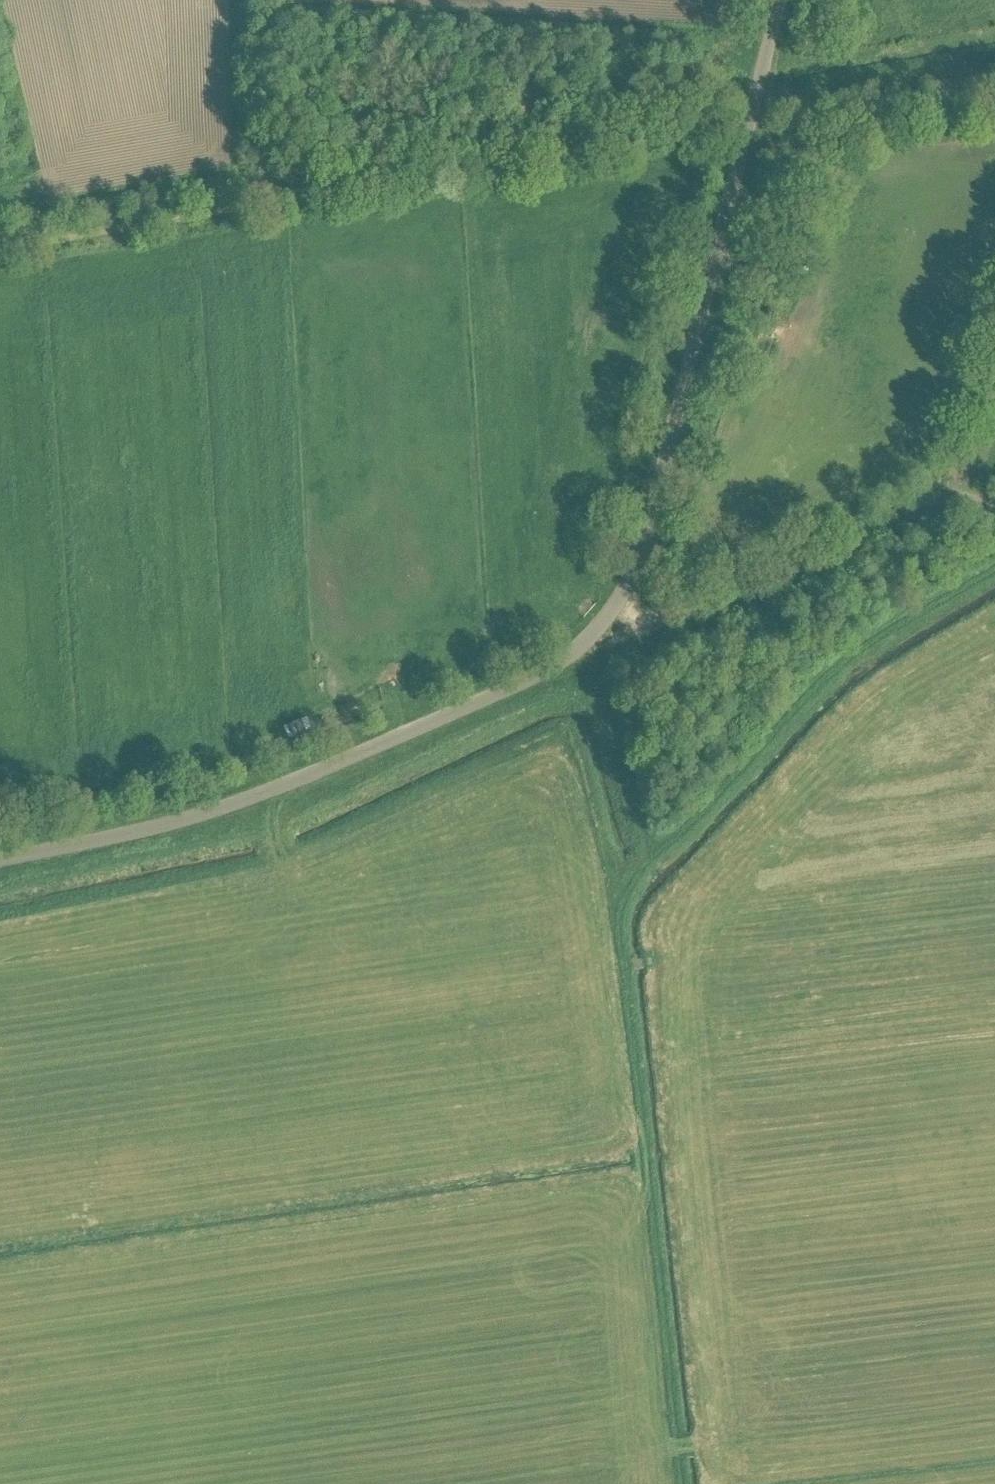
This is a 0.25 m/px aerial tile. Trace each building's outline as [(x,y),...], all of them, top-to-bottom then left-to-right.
[(306,719),(283,729),(288,740),(311,731),(306,719)]
